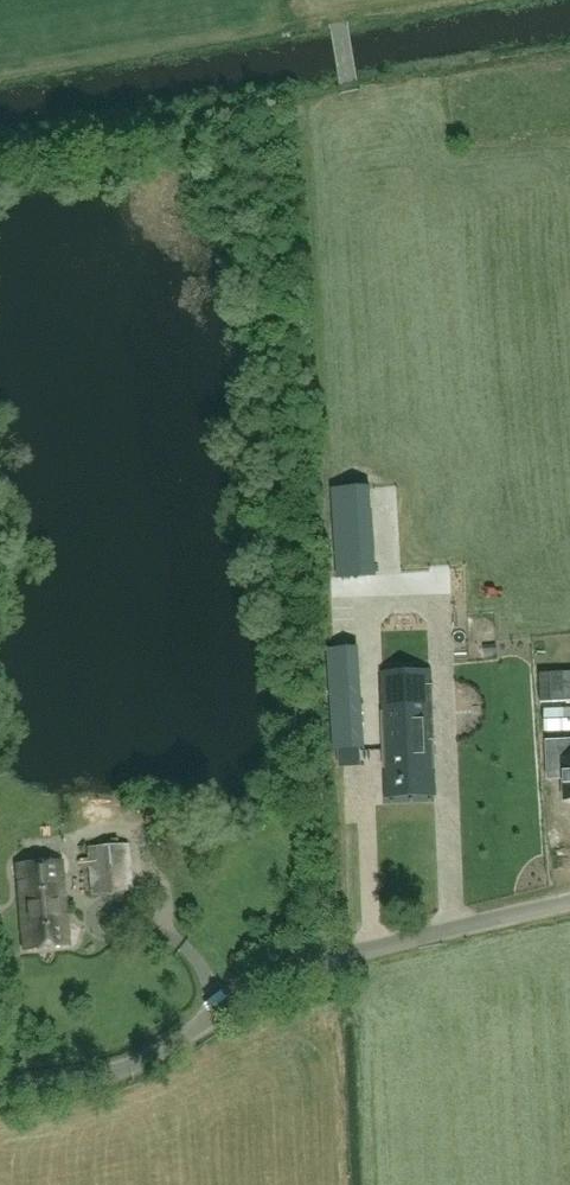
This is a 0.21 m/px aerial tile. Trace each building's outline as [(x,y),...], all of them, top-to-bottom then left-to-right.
[(370,488),(333,489),(336,576),(374,575),(370,488)] [(334,750),(360,748),(354,649),(328,650),(334,750)] [(385,795),(434,793),(430,679),(381,681),(385,795)] [(569,741),(569,708),(546,709),(548,741),(558,742),(569,741)] [(90,895),(131,892),(128,845),(87,848),(90,895)] [(25,951),(68,947),(60,861),(17,865),(25,951)]
